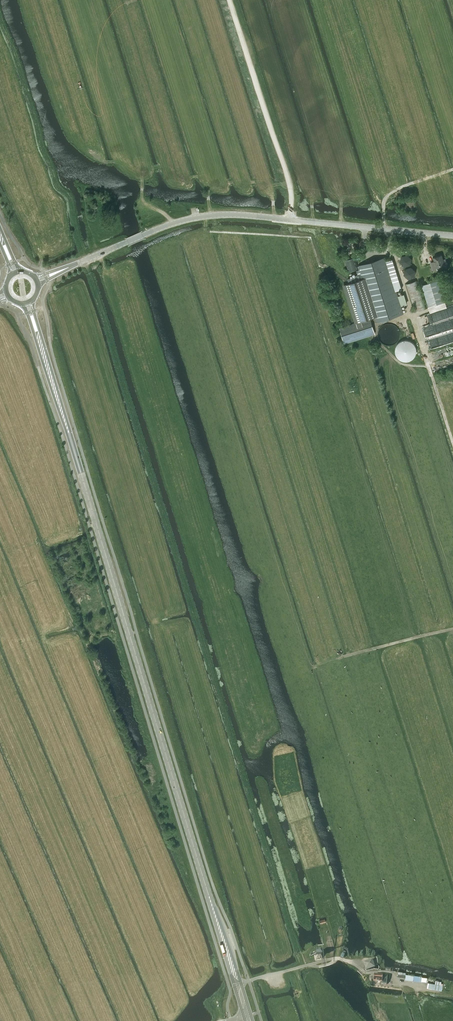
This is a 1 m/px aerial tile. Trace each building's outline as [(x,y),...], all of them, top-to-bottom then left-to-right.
[(407,253),(401,255),(400,262),(404,266),(411,264),(411,257),(407,253)] [(437,267),(445,264),(442,255),(433,257),(435,263),(431,264),(434,270),(438,269),(437,267)] [(355,323),(370,318),(375,317),(376,321),(403,312),(390,272),(396,271),(392,259),(388,261),(386,261),(385,257),(359,265),(359,266),(359,267),(363,279),(343,285),(355,323)] [(355,257),(344,260),(345,263),(346,263),(347,267),(346,267),(348,271),(359,268),(359,267),(359,266),(358,266),(355,257)] [(411,266),(405,268),(403,274),(409,278),(414,276),(416,270),(411,266)] [(438,279),(422,284),(430,313),(447,308),(438,279)] [(415,312),(426,308),(417,280),(405,284),(415,312)] [(345,343),(375,333),(370,318),(355,323),(340,328),(345,343)] [(391,345),(395,344),(398,342),(399,339),(400,336),(400,333),(400,330),(398,327),(396,325),(393,324),(389,323),(386,324),(383,325),(381,327),(379,330),(378,334),(379,338),(381,341),(384,344),(388,345),(391,345)] [(397,356),(399,359),(402,360),(406,361),(409,360),(412,359),(414,356),(416,353),(416,350),(416,347),(415,344),(412,342),(410,340),(406,339),(403,339),(400,341),(397,343),(395,346),(395,350),(395,353),(397,356)] [(316,959),(323,958),(321,951),(314,953),(316,959)] [(366,970),(374,967),(372,961),(364,963),(366,970)] [(374,975),(373,982),(381,983),(381,984),(386,985),(387,979),(387,977),(374,975)]
